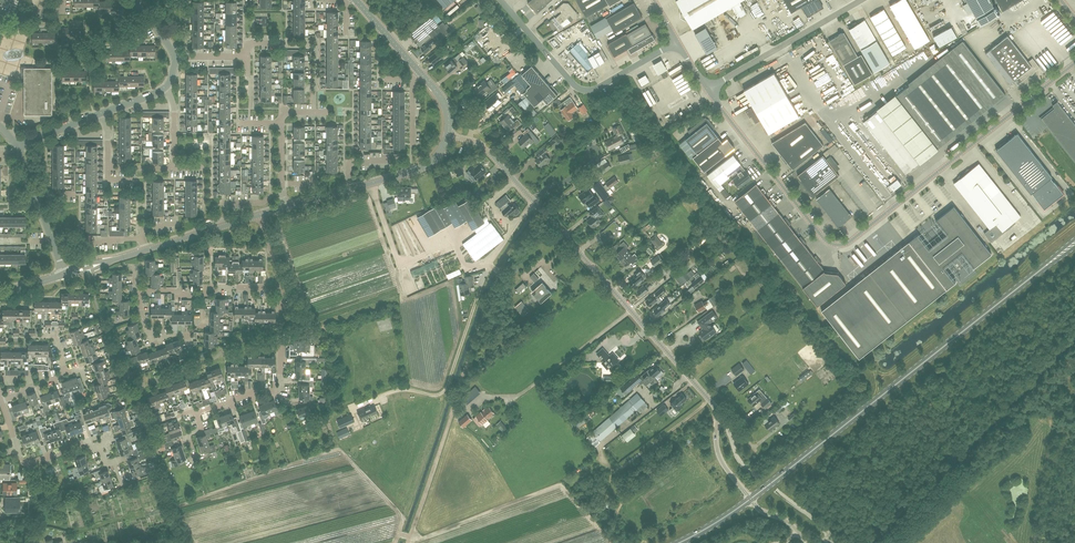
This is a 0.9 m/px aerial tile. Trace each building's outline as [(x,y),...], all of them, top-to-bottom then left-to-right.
[(5,16),(7,11),(16,15),(20,4),(24,6),(26,0),(0,0),(0,14),(5,16)] [(107,2),(99,2),(99,0),(99,7),(99,12),(107,12),(107,2)] [(549,0),(532,0),(528,3),(537,14),(547,5),(550,2),(549,0)] [(586,17),(589,23),(599,17),(597,14),(603,11),(601,8),(609,4),(606,0),(576,0),(586,17)] [(742,0),(676,0),(693,29),(742,0)] [(791,13),(802,7),(807,16),(823,7),(819,0),(784,0),(791,13)] [(907,0),(899,0),(890,5),(915,48),(930,39),(907,0)] [(968,2),(963,5),(968,14),(973,11),(981,24),(998,14),(992,4),(995,2),(997,1),(996,0),(967,0),(968,2)] [(997,1),(1003,11),(1021,0),(996,0),(997,1)] [(107,12),(116,12),(116,2),(107,2),(107,12)] [(116,2),(116,12),(124,12),(124,2),(116,2)] [(578,13),(569,3),(564,2),(556,10),(558,12),(559,12),(560,11),(562,13),(560,14),(556,18),(561,24),(567,18),(571,22),(573,19),(577,19),(578,13)] [(615,33),(642,17),(634,2),(607,18),(615,33)] [(522,10),(525,14),(531,9),(527,5),(522,10)] [(893,55),(906,47),(884,9),(871,16),(893,55)] [(488,24),(493,20),(487,12),(482,16),(488,24)] [(423,22),(409,34),(411,36),(413,35),(415,37),(413,39),(426,53),(432,47),(432,46),(435,43),(435,42),(432,39),(437,35),(437,36),(439,34),(442,38),(452,30),(447,24),(445,25),(437,14),(433,18),(432,16),(424,22),(423,22)] [(862,50),(877,41),(865,20),(857,24),(856,22),(848,27),(862,50)] [(631,42),(633,45),(628,48),(631,53),(655,39),(646,23),(642,25),(627,34),(631,42)] [(706,27),(695,33),(707,53),(718,47),(706,27)] [(939,47),(957,38),(951,27),(934,36),(939,47)] [(58,38),(66,38),(66,28),(57,28),(57,33),(58,38)] [(66,38),(74,38),(74,28),(66,28),(66,38)] [(74,28),(74,38),(82,38),(82,28),(74,28)] [(843,32),(841,32),(839,33),(839,34),(839,35),(829,40),(855,84),(873,74),(862,54),(858,56),(844,32),(843,32)] [(32,43),(41,43),(41,33),(32,33),(32,43)] [(41,43),(49,43),(49,33),(41,33),(41,43)] [(58,43),(58,38),(57,33),(49,33),(49,43),(58,43)] [(621,53),(628,48),(633,45),(631,42),(627,34),(626,33),(609,43),(608,46),(614,56),(621,53)] [(1028,61),(1008,35),(986,53),(1010,84),(1009,84),(1013,89),(1040,67),(1033,58),(1028,61)] [(909,83),(951,137),(1006,94),(963,40),(909,83)] [(877,41),(862,50),(875,72),(890,63),(877,41)] [(591,56),(578,42),(569,50),(588,72),(594,67),(605,61),(599,51),(591,56)] [(130,55),(138,55),(138,45),(130,45),(130,51),(130,55)] [(138,55),(146,55),(146,45),(138,45),(138,55)] [(146,45),(146,55),(155,55),(155,45),(146,45)] [(443,54),(439,50),(429,58),(434,63),(440,58),(441,58),(443,57),(444,59),(450,54),(447,51),(443,54)] [(899,54),(902,58),(908,55),(905,50),(899,54)] [(105,61),(113,61),(113,51),(105,51),(105,61)] [(113,61),(122,61),(121,51),(113,51),(113,61)] [(130,61),(130,55),(130,51),(121,51),(122,61),(130,61)] [(452,59),(444,66),(450,72),(457,66),(455,63),(458,61),(458,60),(463,56),(460,53),(455,57),(452,60),(452,59)] [(909,58),(914,67),(920,64),(915,55),(909,58)] [(463,56),(458,60),(458,61),(463,66),(465,67),(469,64),(468,62),(463,56)] [(653,66),(658,75),(667,70),(662,60),(653,66)] [(294,70),(304,70),(304,67),(304,61),(294,61),(294,70)] [(52,115),(52,68),(49,68),(49,65),(24,65),(24,68),(22,68),(22,82),(24,82),(24,101),(21,101),(22,109),(24,109),(24,115),(52,115)] [(532,94),(546,81),(532,65),(522,74),(531,85),(527,88),(528,89),(532,94)] [(294,78),(304,78),(304,73),(304,70),(294,70),(294,78)] [(62,81),(70,81),(70,71),(62,71),(62,81)] [(70,81),(78,81),(78,71),(70,71),(70,81)] [(78,71),(78,81),(87,81),(87,71),(78,71)] [(641,83),(649,78),(645,71),(637,76),(641,83)] [(755,123),(761,120),(769,133),(799,116),(774,72),(744,90),(753,106),(745,111),(750,118),(752,117),(755,123)] [(521,73),(517,77),(512,80),(511,81),(503,88),(506,93),(515,86),(521,93),(530,85),(521,73)] [(110,91),(119,91),(119,76),(118,76),(118,81),(110,81),(110,91)] [(119,86),(127,86),(127,76),(119,76),(119,91),(119,86)] [(127,86),(135,86),(135,76),(127,76),(127,86)] [(135,76),(135,86),(144,86),(144,76),(135,76)] [(294,87),(304,87),(304,84),(304,78),(294,78),(294,87)] [(485,81),(474,90),(477,94),(478,93),(480,96),(484,93),(483,92),(486,89),(488,91),(496,85),(491,79),(487,83),(485,81)] [(93,92),(102,91),(102,81),(93,81),(93,92)] [(102,91),(110,91),(110,81),(102,81),(102,91)] [(532,94),(528,89),(524,93),(535,106),(543,99),(548,104),(559,93),(554,87),(552,89),(546,81),(532,94)] [(906,173),(951,137),(909,83),(908,83),(910,85),(864,121),(906,173)] [(294,95),(304,95),(304,90),(304,87),(294,87),(294,95)] [(836,94),(842,92),(840,88),(827,94),(828,97),(836,94)] [(485,103),(491,110),(501,102),(499,99),(502,96),(498,92),(485,103)] [(519,103),(521,106),(526,111),(532,105),(526,97),(519,103)] [(568,120),(574,116),(571,113),(578,108),(570,97),(558,106),(568,120)] [(1057,102),(1052,105),(1054,108),(1044,116),(1043,121),(1074,161),(1074,124),(1057,102)] [(584,104),(579,108),(582,113),(587,110),(584,104)] [(504,126),(513,119),(511,116),(517,111),(513,106),(504,114),(506,116),(500,121),(504,126)] [(706,120),(705,118),(688,131),(691,135),(686,139),(697,154),(693,157),(705,171),(735,147),(728,138),(723,142),(713,130),(715,128),(708,119),(706,120)] [(513,119),(504,126),(509,131),(514,126),(516,128),(522,123),(518,119),(515,121),(513,119)] [(783,161),(816,136),(805,122),(772,143),(783,156),(781,158),(783,161)] [(153,131),(157,131),(157,129),(163,129),(163,123),(152,123),(153,129),(153,131)] [(220,136),(231,136),(231,125),(220,124),(220,136)] [(621,136),(624,135),(623,133),(624,133),(620,125),(613,128),(617,136),(614,137),(605,142),(609,150),(624,143),(621,136)] [(525,135),(519,141),(524,147),(529,142),(531,143),(534,141),(536,144),(540,140),(529,128),(523,133),(525,135)] [(153,140),(163,140),(163,134),(157,134),(157,131),(153,131),(153,140)] [(300,141),(304,141),(304,132),(294,132),(294,138),(300,138),(300,141)] [(1054,181),(1051,177),(1052,177),(1017,133),(996,149),(1031,193),(1032,192),(1035,196),(1035,197),(1044,209),(1064,193),(1054,181)] [(557,136),(552,140),(553,140),(557,144),(557,145),(561,141),(557,136)] [(816,136),(783,161),(786,165),(788,163),(793,169),(824,145),(816,136)] [(153,148),(157,148),(157,146),(163,146),(163,140),(153,140),(153,145),(153,148)] [(294,149),(304,149),(304,141),(300,141),(300,143),(294,143),(294,149)] [(541,166),(550,158),(546,153),(549,151),(545,147),(540,151),(536,155),(538,157),(536,160),(541,166)] [(153,157),(163,157),(163,151),(157,151),(157,148),(153,148),(153,157)] [(300,158),(305,158),(304,149),(294,149),(294,155),(300,155),(300,158)] [(621,164),(634,160),(632,153),(619,157),(621,164)] [(711,172),(707,175),(718,188),(721,191),(724,188),(721,184),(730,178),(729,177),(727,175),(741,164),(733,154),(720,165),(711,172)] [(814,197),(823,190),(822,189),(839,175),(823,154),(798,175),(814,195),(813,196),(814,197)] [(294,166),(305,166),(305,158),(300,158),(300,160),(294,160),(294,166)] [(602,174),(612,167),(608,161),(598,168),(602,174)] [(457,176),(464,173),(459,163),(452,167),(457,176)] [(486,171),(479,164),(474,169),(472,167),(469,171),(470,172),(477,180),(486,171)] [(1021,216),(979,164),(970,170),(969,169),(958,177),(959,179),(954,183),(990,229),(984,233),(991,242),(1008,230),(1009,231),(1010,231),(1012,229),(1012,228),(1012,227),(1016,223),(1014,222),(1021,216)] [(746,171),(745,170),(744,169),(738,173),(740,175),(731,182),(733,185),(734,184),(738,189),(740,187),(745,183),(745,184),(752,178),(746,170),(746,171)] [(610,189),(619,182),(615,176),(605,183),(610,189)] [(599,181),(593,185),(600,195),(603,199),(609,195),(606,191),(603,187),(599,181)] [(764,194),(766,192),(763,189),(761,190),(756,184),(734,201),(742,211),(764,194)] [(841,194),(846,190),(843,186),(838,189),(841,194)] [(397,196),(398,196),(405,196),(405,200),(411,200),(411,196),(411,193),(418,193),(418,188),(411,188),(411,187),(410,187),(406,187),(402,187),(398,187),(397,187),(397,188),(397,196)] [(721,192),(725,198),(730,195),(725,188),(721,192)] [(839,226),(852,216),(830,188),(817,199),(839,226)] [(585,203),(588,200),(592,206),(599,200),(595,195),(594,196),(589,189),(579,195),(585,203)] [(769,200),(764,194),(742,211),(750,220),(774,202),(771,198),(769,200)] [(502,210),(508,204),(507,203),(511,200),(506,195),(496,204),(500,209),(501,208),(502,210)] [(428,237),(452,222),(455,227),(467,220),(473,230),(484,223),(470,198),(458,205),(456,201),(444,208),(441,203),(429,210),(417,217),(428,237)] [(394,199),(387,202),(390,209),(386,210),(387,213),(391,212),(390,209),(396,207),(394,199)] [(606,199),(603,202),(608,208),(612,205),(606,199)] [(757,230),(779,213),(774,207),(776,205),(774,202),(750,220),(757,230)] [(516,215),(520,212),(518,209),(519,209),(515,204),(511,207),(508,204),(502,210),(502,211),(507,216),(510,213),(512,215),(514,213),(516,215)] [(890,256),(928,304),(956,282),(945,268),(962,254),(973,268),(992,254),(954,206),(935,220),(946,234),(929,248),(918,234),(890,256)] [(593,227),(600,220),(598,217),(603,213),(598,208),(591,214),(593,217),(588,222),(593,227)] [(765,240),(789,221),(786,217),(784,219),(779,213),(757,230),(765,240)] [(622,223),(625,220),(620,214),(617,217),(622,223)] [(619,235),(619,231),(617,229),(615,229),(616,226),(617,224),(615,221),(607,228),(609,231),(606,233),(605,233),(604,234),(604,235),(602,238),(606,243),(611,239),(613,239),(613,237),(614,236),(617,236),(619,235)] [(772,249),(794,232),(789,226),(791,224),(789,221),(765,240),(772,249)] [(475,261),(504,240),(491,222),(463,244),(475,261)] [(780,259),(804,240),(801,236),(799,238),(794,232),(772,249),(780,259)] [(815,234),(806,240),(808,242),(817,237),(815,234)] [(788,268),(809,251),(805,245),(807,243),(804,240),(780,259),(788,268)] [(621,260),(629,252),(626,249),(629,246),(624,241),(619,246),(622,248),(616,254),(621,260)] [(195,259),(204,259),(204,252),(196,252),(196,248),(192,248),(190,248),(190,251),(195,252),(195,259)] [(795,278),(819,259),(816,255),(814,257),(809,251),(788,268),(795,278)] [(629,252),(621,260),(626,265),(632,260),(635,263),(640,259),(635,253),(632,256),(629,252)] [(660,263),(663,261),(659,255),(651,261),(655,266),(660,263)] [(859,358),(928,304),(890,256),(822,310),(859,358)] [(803,287),(824,271),(825,270),(820,264),(822,262),(819,259),(795,278),(803,287)] [(664,275),(670,271),(667,266),(661,270),(664,275)] [(204,269),(204,267),(195,267),(195,269),(194,269),(194,273),(190,273),(190,276),(202,276),(202,269),(204,269)] [(461,268),(448,275),(450,279),(463,273),(461,268)] [(631,284),(631,285),(632,286),(633,286),(634,287),(637,284),(637,285),(644,278),(646,276),(640,270),(635,275),(636,276),(629,282),(631,284)] [(684,271),(678,275),(679,276),(684,282),(685,283),(690,279),(690,278),(695,275),(691,270),(687,274),(684,271)] [(824,271),(803,287),(817,306),(846,283),(838,273),(825,272),(824,271)] [(535,282),(539,278),(534,273),(530,276),(535,282)] [(696,287),(704,280),(699,273),(695,276),(697,279),(692,282),(696,287)] [(473,284),(472,276),(465,277),(466,283),(463,284),(462,279),(456,280),(457,285),(460,284),(461,295),(470,294),(468,286),(472,285),(473,284)] [(642,296),(645,293),(645,294),(649,291),(648,290),(654,284),(651,281),(645,286),(644,285),(637,291),(640,293),(639,294),(641,296),(641,295),(642,296)] [(515,290),(518,293),(526,286),(523,282),(515,290)] [(541,302),(552,293),(542,282),(532,291),(541,302)] [(686,292),(688,295),(695,289),(693,286),(686,292)] [(662,300),(659,297),(666,291),(662,287),(646,301),(648,303),(647,304),(649,306),(650,305),(651,306),(653,303),(654,304),(657,302),(658,304),(662,300)] [(713,307),(718,303),(713,296),(708,299),(713,307)] [(658,314),(659,315),(661,312),(662,313),(666,310),(664,308),(669,304),(670,303),(667,299),(661,304),(654,310),(656,312),(656,313),(657,315),(658,314)] [(523,316),(530,310),(522,301),(515,307),(523,316)] [(703,303),(702,301),(695,305),(699,312),(706,307),(705,306),(709,304),(707,301),(703,303)] [(706,340),(717,332),(710,323),(718,317),(713,311),(698,322),(703,329),(700,331),(706,340)] [(127,333),(139,329),(136,323),(128,326),(129,329),(126,330),(127,333)] [(72,338),(83,334),(81,328),(70,332),(72,338)] [(127,340),(141,336),(139,329),(127,333),(128,336),(131,335),(132,338),(127,340)] [(82,341),(86,340),(83,334),(72,338),(74,345),(80,343),(79,343),(82,342),(82,341)] [(126,348),(138,344),(136,338),(141,336),(127,340),(129,344),(125,345),(126,348)] [(302,350),(302,339),(294,339),(294,348),(290,348),(290,355),(298,355),(298,350),(302,350)] [(302,339),(302,350),(306,350),(306,355),(314,355),(314,348),(310,348),(310,339),(302,339)] [(82,349),(93,345),(92,342),(89,343),(88,340),(86,340),(82,341),(82,342),(79,343),(80,343),(82,349)] [(172,342),(176,354),(179,353),(178,349),(182,348),(179,340),(172,342)] [(173,355),(176,354),(172,342),(166,344),(166,347),(170,359),(171,358),(170,356),(169,352),(172,351),(173,355)] [(138,344),(126,348),(127,351),(131,349),(132,353),(140,350),(138,344)] [(84,355),(95,351),(94,348),(93,345),(82,349),(84,355)] [(169,359),(170,359),(166,347),(159,350),(161,358),(167,356),(168,359),(169,359)] [(608,369),(609,368),(612,371),(618,365),(615,362),(618,360),(613,354),(610,357),(603,349),(597,354),(604,362),(602,363),(608,369)] [(160,359),(161,358),(159,350),(152,352),(156,364),(161,362),(160,359)] [(97,355),(95,351),(84,355),(86,362),(98,358),(97,355)] [(156,364),(152,352),(148,354),(147,351),(144,353),(147,361),(148,364),(151,363),(151,362),(154,361),(155,364),(156,364)] [(140,363),(147,361),(144,353),(137,355),(140,363)] [(296,369),(306,369),(306,365),(310,365),(310,362),(316,362),(316,360),(324,360),(327,360),(327,356),(324,356),(324,358),(303,358),(303,362),(296,361),(296,369)] [(94,368),(95,371),(98,370),(103,368),(102,364),(105,363),(105,360),(93,364),(92,365),(93,369),(94,368)] [(755,371),(746,360),(742,363),(749,372),(750,374),(755,371)] [(736,376),(744,370),(739,363),(731,370),(736,376)] [(621,389),(625,394),(626,395),(639,383),(641,385),(643,383),(646,386),(646,385),(649,383),(650,383),(650,382),(653,380),(655,378),(654,377),(657,374),(659,377),(663,373),(661,371),(660,371),(659,370),(661,369),(658,367),(657,368),(656,366),(649,371),(649,370),(642,377),(640,378),(637,374),(621,389)] [(213,370),(216,378),(220,377),(221,380),(224,379),(220,367),(213,370)] [(98,377),(109,373),(108,370),(105,371),(103,368),(98,370),(95,371),(98,377)] [(306,373),(306,369),(296,369),(296,377),(303,377),(303,380),(306,380),(310,380),(310,373),(306,373)] [(212,379),(216,378),(213,370),(207,372),(208,376),(211,383),(213,387),(215,387),(213,382),(214,382),(212,379)] [(103,382),(103,383),(106,382),(108,381),(107,377),(110,376),(109,373),(98,377),(100,383),(100,384),(103,382)] [(740,391),(748,384),(742,375),(739,378),(739,379),(734,383),(740,391)] [(205,388),(209,387),(209,389),(213,387),(211,383),(208,376),(202,378),(205,388)] [(69,380),(72,390),(78,387),(80,392),(85,391),(82,383),(79,384),(76,378),(69,380)] [(205,388),(202,378),(196,381),(200,392),(202,391),(202,389),(205,388)] [(68,391),(72,390),(69,380),(62,383),(64,389),(61,390),(63,396),(66,404),(69,403),(68,399),(70,397),(68,391)] [(178,382),(182,394),(185,393),(183,389),(187,388),(184,380),(178,382)] [(313,380),(310,380),(306,380),(306,384),(299,384),(299,391),(309,391),(309,387),(313,387),(313,380)] [(197,393),(200,392),(196,381),(189,383),(192,391),(196,390),(197,393)] [(106,382),(103,383),(103,382),(100,384),(100,383),(94,385),(97,392),(108,388),(107,385),(106,382)] [(179,395),(182,394),(178,382),(172,384),(174,393),(178,391),(179,395)] [(171,394),(174,393),(172,384),(165,387),(166,391),(167,391),(169,398),(172,397),(171,394)] [(478,387),(464,401),(467,404),(481,391),(478,387)] [(108,388),(97,392),(99,398),(111,394),(109,390),(108,388)] [(66,404),(63,396),(60,398),(57,390),(50,393),(53,402),(59,400),(61,406),(63,405),(64,410),(67,409),(66,404)] [(171,402),(169,398),(167,391),(166,391),(160,393),(163,401),(167,400),(168,403),(171,402)] [(309,396),(309,391),(299,391),(299,399),(306,399),(306,403),(308,403),(313,403),(313,396),(309,396)] [(40,407),(35,392),(27,395),(31,404),(34,403),(36,408),(40,407)] [(754,406),(759,401),(761,403),(767,397),(765,395),(763,398),(757,392),(748,399),(754,406)] [(43,407),(46,415),(46,416),(49,415),(48,410),(50,410),(48,403),(53,402),(50,393),(43,395),(45,403),(42,404),(43,407)] [(163,401),(160,393),(154,395),(158,407),(164,404),(163,401)] [(637,393),(592,432),(593,432),(600,441),(635,411),(637,409),(638,411),(640,413),(648,406),(645,402),(637,393)] [(683,394),(671,404),(674,407),(670,410),(675,415),(679,412),(678,410),(682,406),(681,404),(687,399),(683,394)] [(151,409),(158,407),(154,395),(147,398),(150,406),(151,409)] [(766,408),(772,403),(767,397),(761,403),(766,408)] [(196,408),(204,406),(202,400),(203,402),(200,403),(199,401),(194,402),(195,404),(196,408)] [(267,403),(270,411),(274,410),(275,415),(282,413),(279,404),(276,405),(274,400),(267,403)] [(19,404),(22,413),(25,412),(27,416),(30,415),(34,414),(31,406),(28,408),(26,401),(19,404)] [(109,414),(109,413),(112,406),(111,406),(112,404),(108,403),(107,403),(106,404),(105,403),(101,404),(106,417),(107,419),(109,418),(108,415),(109,414)] [(270,411),(267,403),(259,405),(261,411),(258,412),(262,423),(262,424),(267,422),(265,418),(268,418),(267,416),(271,415),(270,411)] [(15,415),(22,413),(19,404),(12,406),(14,412),(10,414),(13,421),(17,420),(15,415)] [(99,418),(102,417),(103,418),(106,417),(101,404),(98,405),(99,408),(96,409),(99,418)] [(111,416),(126,410),(125,407),(119,404),(116,410),(111,412),(110,413),(111,416)] [(661,416),(669,410),(664,404),(657,411),(661,416)] [(780,404),(774,409),(778,413),(784,409),(780,404)] [(177,410),(180,409),(179,405),(176,406),(174,406),(172,407),(174,411),(170,413),(172,417),(176,416),(174,412),(177,410)] [(304,418),(305,417),(304,415),(309,413),(306,406),(297,410),(299,417),(300,416),(300,418),(302,419),(304,418)] [(377,412),(375,406),(365,410),(364,408),(357,411),(362,421),(369,418),(368,416),(377,412)] [(487,418),(494,412),(489,407),(482,413),(481,412),(476,416),(483,424),(488,420),(487,418)] [(99,418),(96,409),(93,411),(92,408),(89,409),(93,421),(96,420),(96,422),(100,420),(99,418)] [(93,421),(89,409),(86,410),(87,413),(83,414),(86,422),(89,421),(90,423),(91,422),(93,421)] [(119,420),(127,417),(129,416),(127,410),(126,410),(111,416),(112,419),(117,417),(119,420)] [(247,413),(250,423),(254,422),(255,424),(258,423),(254,410),(247,413)] [(243,434),(241,430),(236,417),(233,418),(231,413),(224,415),(227,424),(231,422),(233,427),(236,426),(239,435),(243,434)] [(247,424),(250,423),(247,413),(240,416),(244,428),(247,427),(247,424)] [(81,425),(84,424),(81,414),(74,416),(75,418),(71,420),(76,432),(83,430),(81,425)] [(340,428),(355,422),(351,414),(337,420),(340,428)] [(472,420),(467,414),(458,422),(463,427),(472,420)] [(223,425),(227,424),(224,415),(217,418),(220,426),(217,427),(218,431),(219,434),(223,433),(222,431),(225,430),(223,425)] [(779,423),(774,416),(769,421),(766,418),(763,421),(770,430),(779,423)] [(114,429),(134,422),(133,419),(128,420),(127,417),(119,420),(120,424),(113,426),(114,429)] [(76,432),(71,420),(69,421),(67,420),(67,418),(60,421),(63,431),(67,430),(68,435),(76,432)] [(170,421),(158,425),(159,428),(168,425),(170,432),(170,433),(180,429),(178,422),(174,423),(173,420),(170,421)] [(41,436),(39,428),(38,426),(36,421),(34,422),(36,426),(32,428),(34,432),(29,433),(33,444),(40,441),(39,437),(41,436)] [(60,432),(63,431),(60,421),(53,423),(55,429),(52,431),(55,440),(62,437),(60,432)] [(134,422),(114,429),(115,432),(122,430),(123,433),(131,430),(130,427),(135,425),(134,422)] [(55,440),(52,431),(50,427),(47,428),(46,426),(39,428),(41,436),(42,438),(45,437),(47,442),(55,440)] [(340,439),(350,435),(347,428),(337,432),(340,439)] [(636,435),(631,428),(622,435),(628,441),(636,435)] [(167,442),(164,443),(166,446),(173,444),(172,440),(173,440),(178,438),(183,436),(180,429),(170,433),(170,432),(167,434),(169,441),(167,442)] [(119,448),(128,445),(127,441),(131,440),(129,437),(133,435),(132,432),(120,436),(121,439),(116,441),(119,448)] [(25,446),(33,444),(29,433),(22,436),(25,446)] [(199,445),(208,442),(207,438),(211,436),(210,433),(197,438),(199,445)] [(208,442),(199,445),(202,452),(208,450),(209,453),(216,451),(214,444),(210,446),(208,442)] [(166,446),(165,446),(166,449),(168,449),(169,451),(173,450),(174,455),(184,452),(182,445),(180,445),(175,447),(174,443),(173,444),(166,446)] [(137,448),(134,450),(132,444),(128,445),(119,448),(122,456),(128,453),(129,457),(132,455),(139,453),(137,448)] [(139,465),(138,461),(145,458),(143,452),(139,453),(132,455),(133,459),(128,460),(131,468),(139,465)] [(176,459),(171,461),(173,467),(175,466),(181,464),(180,463),(184,461),(184,459),(186,458),(184,452),(174,455),(176,459)] [(77,466),(87,463),(84,456),(78,458),(77,455),(70,457),(72,462),(76,461),(77,466)] [(87,463),(77,466),(79,471),(75,472),(77,478),(84,476),(83,472),(89,470),(87,463)] [(10,464),(0,464),(0,475),(1,475),(0,480),(10,480),(10,464)] [(133,475),(138,473),(140,476),(148,473),(146,467),(143,468),(143,467),(141,467),(140,464),(139,465),(131,468),(129,468),(131,472),(132,472),(133,475)] [(102,481),(111,478),(108,471),(102,473),(101,470),(94,472),(96,478),(100,477),(102,481)] [(111,478),(102,481),(103,485),(99,487),(101,493),(108,491),(107,488),(113,485),(111,478)] [(17,494),(17,483),(11,483),(11,484),(3,483),(3,494),(17,494)] [(19,511),(19,498),(5,498),(5,502),(6,502),(6,511),(19,511)]
